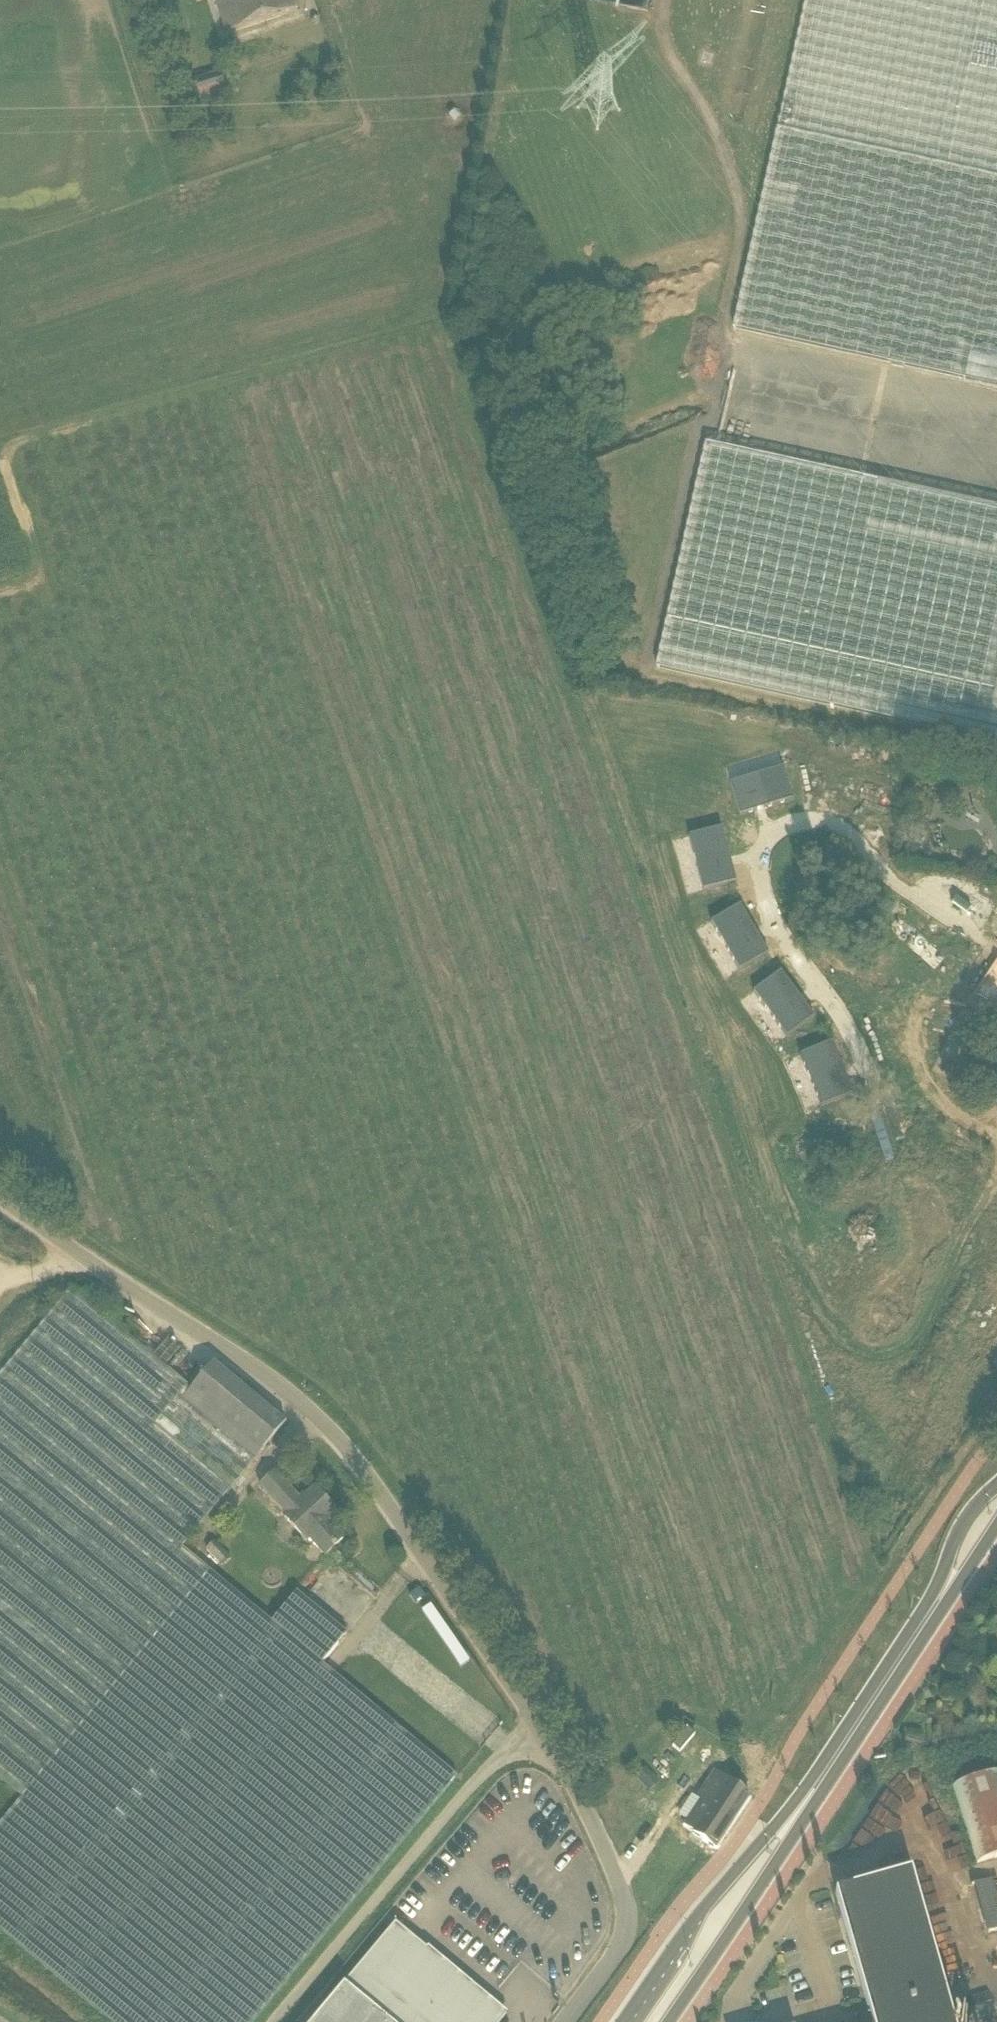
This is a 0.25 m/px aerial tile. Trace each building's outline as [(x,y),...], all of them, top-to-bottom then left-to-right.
[(227,34),(296,10),(293,0),(215,0),(227,34)] [(778,131),(735,332),(996,387),(996,0),(806,0),(778,131)] [(225,79),(212,81),(212,78),(201,80),(203,93),(227,90),(225,79)] [(708,444),(658,670),(996,745),(996,506),(708,444)] [(783,765),(732,788),(745,819),(797,797),(783,765)] [(687,836),(703,890),(736,881),(720,827),(687,836)] [(711,922),(739,970),(769,953),(740,905),(711,922)] [(756,997),(794,1038),(819,1015),(781,974),(756,997)] [(836,1043),(805,1057),(828,1108),(859,1094),(836,1043)] [(191,1389),(71,1289),(0,1375),(0,1780),(22,1798),(0,1824),(0,1930),(110,2021),(253,2021),(457,1777),(322,1664),(272,1622),(182,1548),(256,1460),(183,1399),(191,1389)] [(256,1460),(286,1423),(214,1363),(191,1389),(183,1399),(256,1460)] [(284,1517),(305,1540),(309,1537),(325,1556),(344,1538),(327,1520),(336,1512),(315,1489),(300,1502),(274,1474),(261,1486),(287,1514),(284,1517)] [(232,1558),(215,1541),(206,1550),(220,1565),(223,1562),(225,1564),(232,1558)] [(297,1592),(272,1622),(322,1664),(347,1634),(297,1592)] [(431,1604),(421,1611),(460,1664),(470,1657),(431,1604)] [(639,1769),(605,1803),(627,1826),(662,1792),(639,1769)] [(715,1848),(750,1796),(715,1772),(699,1797),(701,1799),(684,1824),(694,1831),(693,1833),(714,1847),(715,1848)] [(894,1790),(880,1795),(886,1809),(900,1803),(894,1790)] [(996,1855),(996,1790),(957,1800),(966,1837),(974,1835),(971,1824),(980,1822),(988,1857),(996,1855)] [(911,1871),(835,1892),(872,2021),(954,2021),(911,1871)] [(996,1930),(996,1891),(993,1877),(976,1882),(991,1932),(996,1930)] [(504,2014),(395,1923),(313,2021),(497,2021),(504,2014)]
